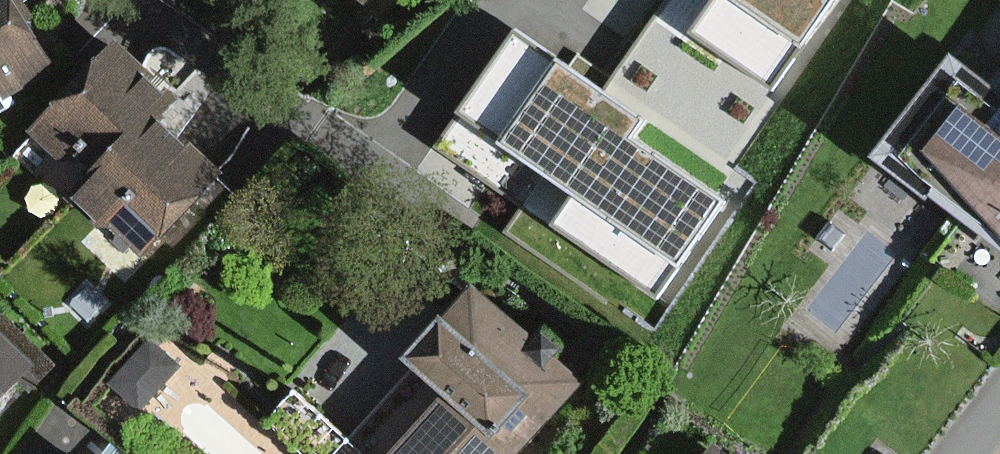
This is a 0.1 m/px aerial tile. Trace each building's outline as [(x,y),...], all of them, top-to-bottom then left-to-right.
[(57,67),(15,0),(0,0),(0,103),(57,67)] [(695,33),(774,87),(833,0),(717,0),(695,33)] [(641,119),(514,31),(457,114),(572,193),(550,225),(663,303),(733,204),(631,133),(641,119)] [(184,95),(115,36),(36,125),(88,170),(70,191),(88,206),(166,116),(184,95)] [(893,164),(999,251),(999,119),(986,137),(943,103),(893,164)] [(227,168),(166,116),(88,206),(148,258),(227,168)] [(391,453),(513,453),(572,388),(461,289),(394,363),(438,403),(391,453)] [(37,362),(0,328),(0,402),(37,362)]
